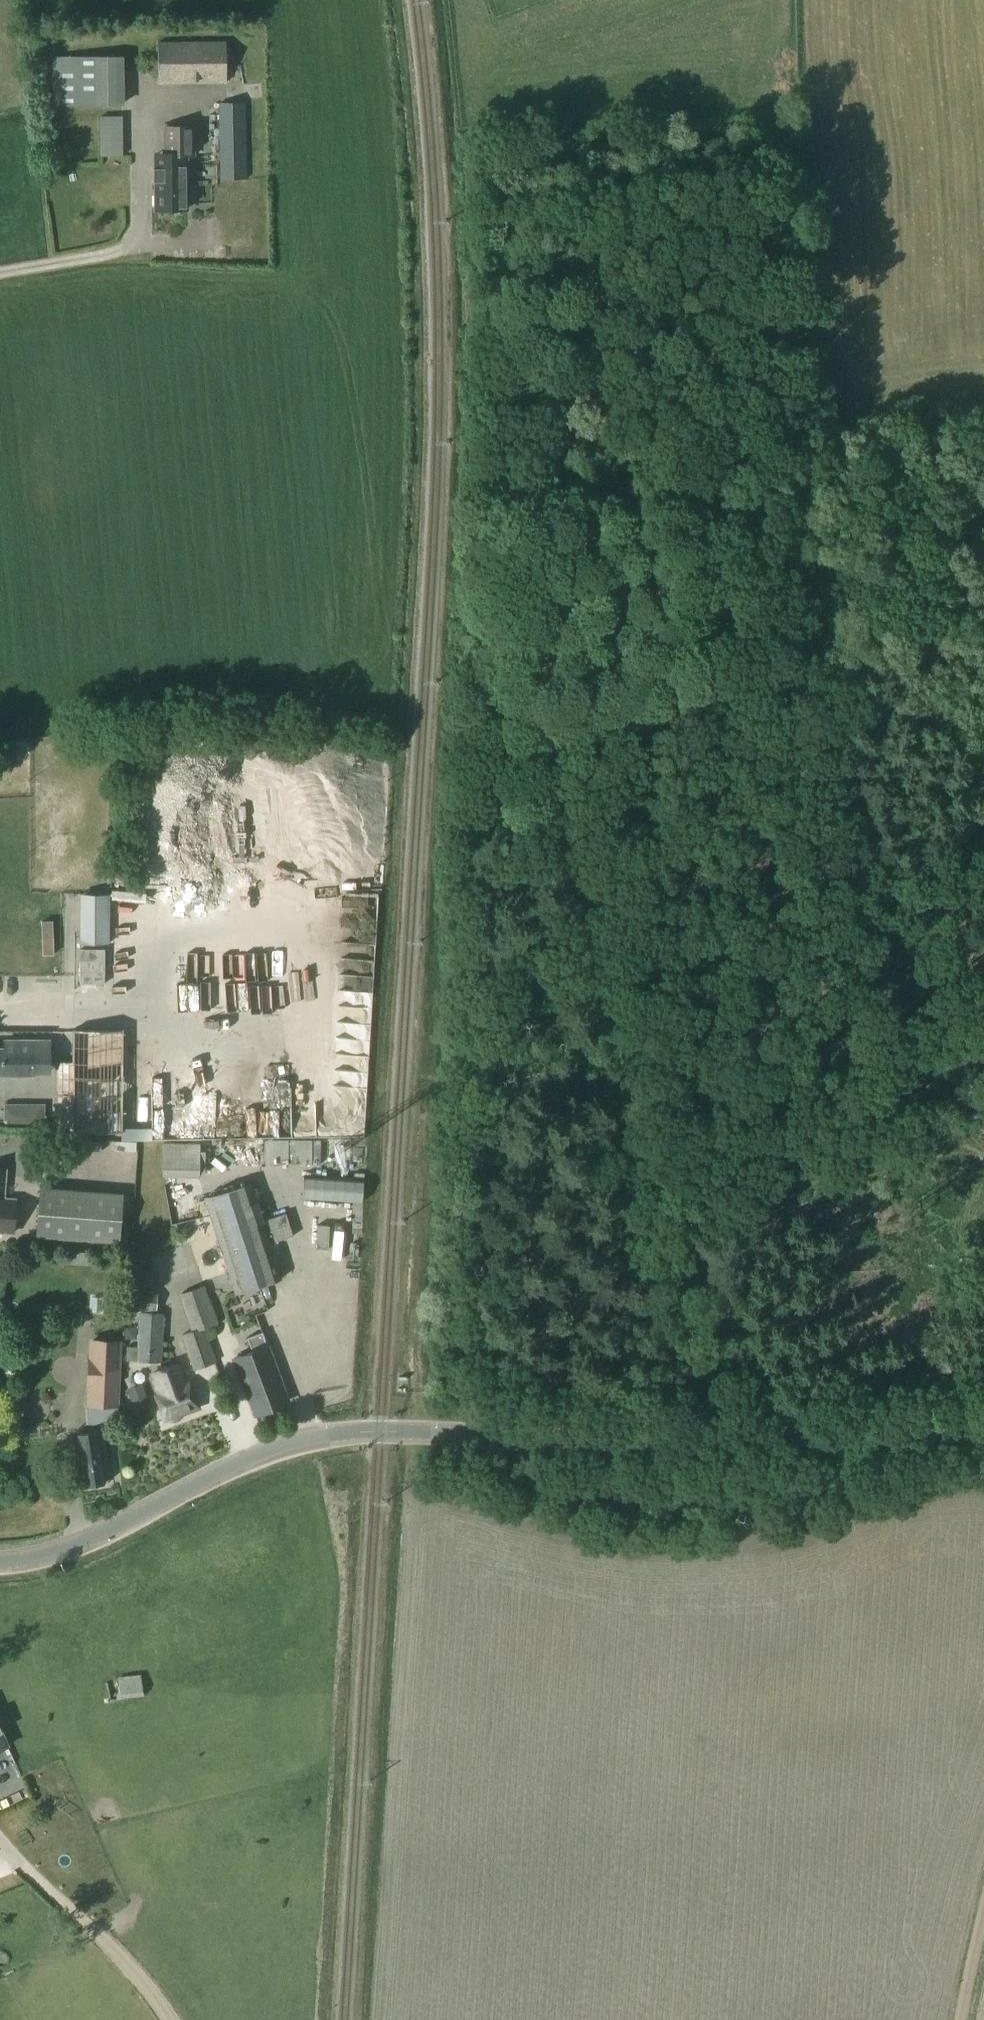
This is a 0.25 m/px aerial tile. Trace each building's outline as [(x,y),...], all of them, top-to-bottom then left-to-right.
[(157,41),(157,83),(227,83),(225,41),(157,41)] [(122,55),(51,56),(52,105),(123,104),(122,55)] [(246,102),(218,102),(220,179),(247,179),(246,102)] [(120,116),(99,116),(100,157),(120,156),(120,116)] [(195,152),(195,123),(164,123),(164,152),(187,152),(195,152)] [(164,152),(154,152),(154,209),(188,209),(187,152),(164,152)] [(104,893),(75,893),(76,943),(104,943),(104,893)] [(103,986),(103,952),(78,952),(78,986),(103,986)] [(56,1061),(55,1130),(121,1131),(121,1029),(73,1029),(73,1061),(56,1061)] [(0,1048),(0,1073),(15,1073),(15,1072),(33,1072),(33,1065),(49,1065),(49,1041),(33,1041),(33,1040),(9,1040),(9,1048),(0,1048)] [(272,1052),(235,1054),(237,1077),(256,1076),(255,1065),(273,1064),(272,1052)] [(341,1082),(345,1095),(359,1092),(356,1078),(341,1082)] [(10,1085),(11,1103),(36,1102),(36,1084),(10,1085)] [(347,1106),(327,1114),(337,1139),(357,1131),(347,1106)] [(282,1113),(283,1135),(302,1134),(301,1112),(282,1113)] [(364,1114),(363,1136),(374,1136),(375,1114),(364,1114)] [(150,1145),(150,1131),(121,1131),(121,1144),(150,1145)] [(337,1162),(359,1161),(357,1140),(336,1141),(337,1162)] [(276,1141),(275,1164),(322,1164),(322,1141),(276,1141)] [(163,1143),(163,1176),(199,1176),(200,1143),(163,1143)] [(255,1162),(254,1151),(226,1153),(226,1163),(255,1162)] [(13,1231),(16,1199),(3,1198),(5,1168),(0,1168),(0,1230),(13,1231)] [(248,1183),(202,1198),(233,1293),(279,1278),(248,1183)] [(40,1187),(37,1234),(118,1240),(122,1193),(40,1187)] [(132,1269),(131,1283),(152,1284),(153,1271),(132,1269)] [(204,1287),(179,1296),(191,1332),(182,1335),(193,1369),(216,1362),(204,1327),(216,1323),(204,1287)] [(131,1293),(130,1309),(156,1311),(157,1295),(131,1293)] [(131,1313),(129,1359),(160,1360),(162,1315),(131,1313)] [(253,1351),(232,1359),(254,1415),(288,1402),(261,1332),(248,1338),(253,1351)] [(117,1404),(120,1342),(92,1341),(89,1403),(103,1403),(102,1421),(116,1422),(117,1404)] [(172,1366),(152,1373),(159,1392),(154,1394),(164,1420),(199,1407),(190,1382),(179,1386),(172,1366)] [(138,1386),(125,1390),(130,1405),(143,1401),(138,1386)] [(85,1452),(75,1453),(77,1470),(82,1469),(84,1485),(103,1482),(95,1433),(83,1435),(85,1452)] [(139,1676),(102,1683),(106,1703),(143,1696),(139,1676)] [(9,1743),(0,1724),(0,1748),(9,1743)]
